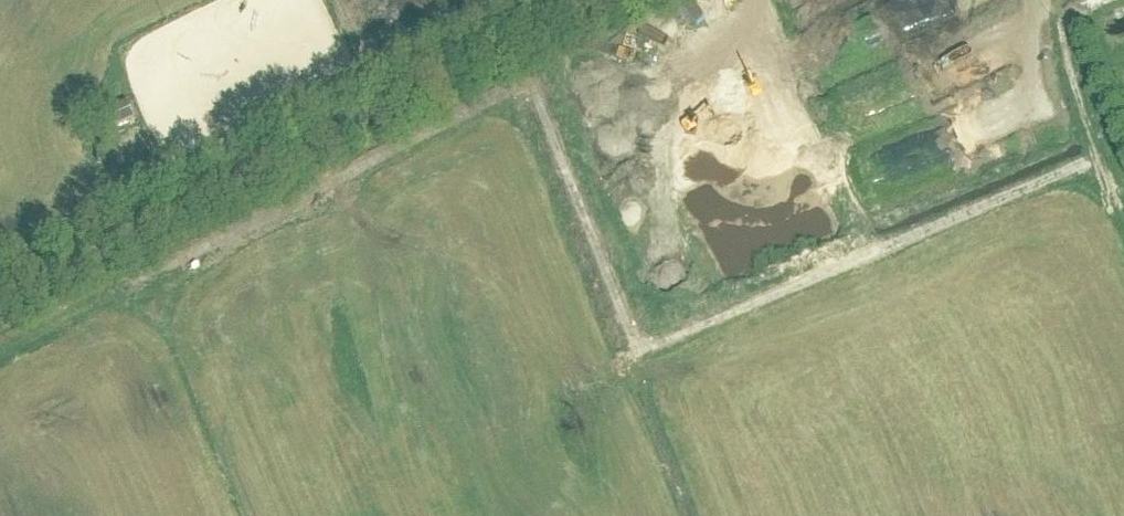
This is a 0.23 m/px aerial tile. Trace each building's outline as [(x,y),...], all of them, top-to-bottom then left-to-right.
[(873,2),(879,13),(833,35),(840,50),(906,18),(898,0),(878,0),(873,2)] [(97,117),(104,133),(132,121),(125,105),(97,117)]
